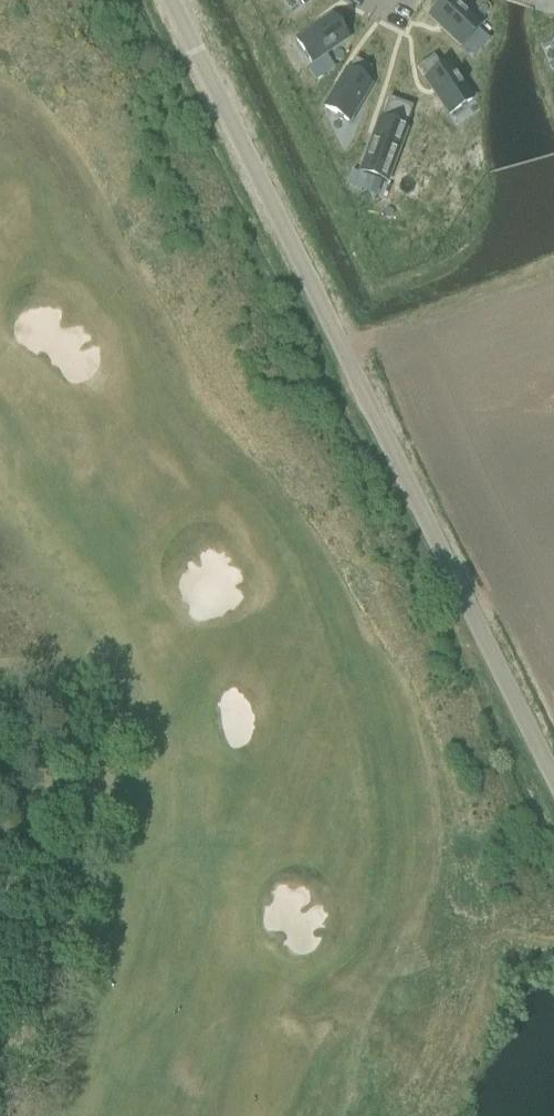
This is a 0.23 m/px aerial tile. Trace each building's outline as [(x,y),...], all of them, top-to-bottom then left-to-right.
[(430,16),(439,24),(440,26),(442,28),(461,45),(477,28),(480,26),(452,0),(445,0),(430,16)] [(315,27),(297,39),(311,62),(326,52),(347,38),(332,16),(319,25),(317,26),(315,27)] [(477,28),(461,45),(473,57),(489,40),(477,28)] [(327,55),(307,68),(316,81),(335,68),(327,55)] [(434,56),(418,67),(426,79),(432,88),(433,91),(435,93),(449,115),(472,99),(448,64),(442,68),(434,56)] [(336,88),(325,107),(348,121),(358,104),(370,85),(364,81),(371,68),(355,58),(347,71),(339,85),(337,87),(336,88)] [(362,170),(361,172),(363,172),(386,181),(387,181),(387,180),(391,169),(405,130),(413,107),(389,98),(380,121),(376,130),(376,133),(375,134),(366,160),(362,170)] [(382,181),(352,170),(347,185),(377,196),(382,181)]
